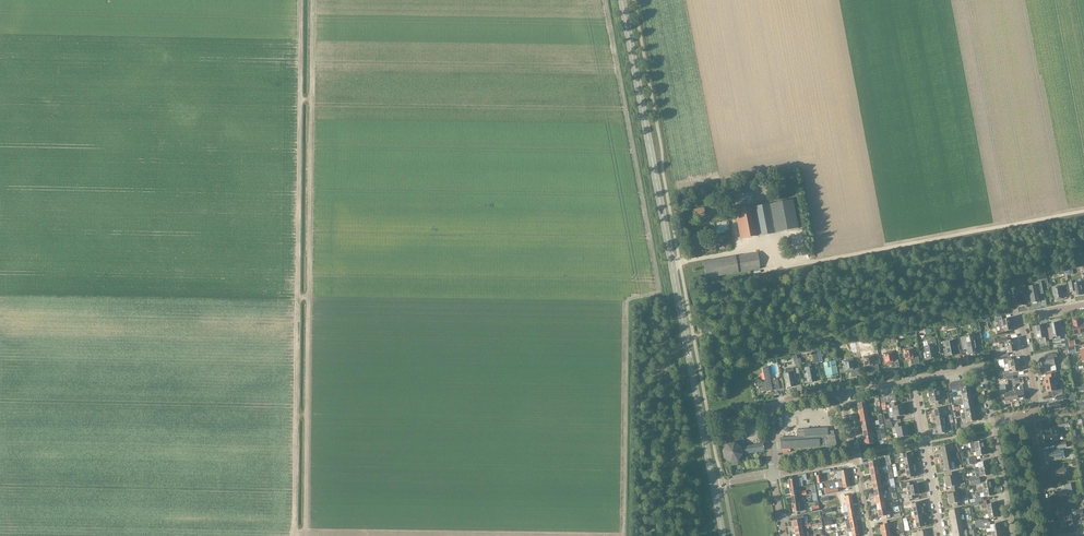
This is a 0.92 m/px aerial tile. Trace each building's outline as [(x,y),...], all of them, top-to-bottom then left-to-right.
[(792,199),(770,204),(776,232),(798,228),(792,199)] [(757,236),(776,232),(770,204),(752,207),(735,210),(740,239),(757,235),(757,236)] [(705,216),(713,214),(712,207),(704,208),(694,210),(695,218),(705,216)] [(706,279),(738,272),(760,268),(757,252),(735,256),(703,262),(706,279)] [(1075,281),(1068,282),(1070,292),(1074,292),(1074,296),(1083,294),(1081,282),(1075,283),(1075,281)] [(1043,291),(1041,282),(1036,282),(1037,285),(1029,287),(1030,293),(1029,293),(1031,303),(1040,301),(1039,292),(1043,291)] [(1055,300),(1063,298),(1062,294),(1068,293),(1067,286),(1052,289),(1054,295),(1055,300)] [(1021,291),(1015,292),(1015,296),(1017,306),(1024,305),(1022,297),(1026,297),(1024,290),(1021,291)] [(1011,324),(1010,318),(1002,320),(1001,317),(995,318),(995,323),(998,323),(998,327),(999,327),(1011,324)] [(1073,319),(1074,326),(1073,326),(1075,334),(1083,332),(1083,325),(1081,326),(1080,318),(1073,319)] [(1051,330),(1048,330),(1050,340),(1054,339),(1054,337),(1057,337),(1057,335),(1060,335),(1058,322),(1050,324),(1051,330)] [(1008,334),(1007,331),(1012,330),(1011,324),(999,327),(1000,331),(997,331),(998,336),(1008,334)] [(1036,339),(1043,338),(1044,342),(1049,341),(1047,332),(1044,333),(1043,325),(1035,327),(1035,331),(1036,331),(1036,333),(1035,333),(1036,339)] [(973,353),(977,353),(974,335),(961,338),(963,350),(966,349),(967,354),(973,353)] [(954,346),(958,345),(956,336),(953,337),(953,341),(944,343),(947,356),(956,354),(954,346)] [(1005,347),(1015,345),(1014,339),(1006,341),(1005,338),(999,339),(1000,344),(1002,343),(1003,345),(1005,344),(1005,347)] [(924,347),(926,360),(936,358),(933,346),(937,345),(935,339),(926,341),(927,346),(924,347)] [(1015,345),(1005,347),(1006,351),(1001,352),(1002,357),(1009,356),(1008,353),(1016,351),(1015,345)] [(911,365),(920,364),(918,357),(915,357),(913,348),(903,350),(905,361),(910,360),(911,365)] [(891,369),(899,367),(898,361),(894,361),(893,351),(883,353),(885,365),(890,364),(891,369)] [(1046,361),(1041,362),(1042,367),(1048,366),(1049,367),(1055,366),(1054,360),(1058,359),(1056,353),(1053,354),(1053,353),(1045,355),(1046,361)] [(871,372),(879,371),(878,364),(874,365),(872,355),(862,357),(865,368),(870,367),(871,372)] [(1009,367),(1019,365),(1018,359),(1010,361),(1010,357),(1003,359),(1004,364),(1008,364),(1009,367)] [(834,361),(832,362),(831,358),(824,359),(825,363),(824,363),(825,371),(826,370),(828,381),(829,381),(835,380),(834,376),(837,376),(834,361)] [(840,373),(850,371),(851,376),(859,374),(858,368),(854,368),(852,359),(842,360),(844,368),(839,368),(840,373)] [(807,383),(816,381),(813,366),(811,367),(810,362),(804,364),(807,383)] [(1009,371),(1004,372),(1005,377),(1007,377),(1013,376),(1013,372),(1020,371),(1019,365),(1009,367),(1009,371)] [(779,387),(778,378),(770,380),(768,367),(762,368),(765,381),(762,382),(761,381),(761,380),(760,380),(759,379),(757,379),(756,380),(755,381),(755,382),(755,384),(756,387),(758,387),(757,387),(757,388),(758,388),(759,391),(767,389),(768,391),(772,390),(771,385),(775,384),(775,388),(779,387)] [(795,386),(793,379),(795,379),(793,368),(785,369),(786,373),(784,374),(786,387),(795,386)] [(1059,383),(1059,380),(1060,379),(1058,373),(1046,376),(1047,379),(1044,379),(1044,383),(1045,383),(1046,386),(1055,384),(1059,383)] [(1062,386),(1060,387),(1059,383),(1055,384),(1046,386),(1046,389),(1046,392),(1054,391),(1054,394),(1063,392),(1062,386)] [(961,394),(970,392),(969,385),(966,386),(962,387),(960,387),(959,388),(956,388),(956,391),(961,390),(961,394)] [(1010,392),(1007,393),(1005,385),(999,386),(1001,395),(1004,395),(1006,403),(1012,402),(1010,392)] [(1017,391),(1019,401),(1025,399),(1023,385),(1020,385),(1020,390),(1017,391)] [(1019,401),(1017,391),(1016,386),(1013,387),(1014,391),(1010,392),(1012,402),(1019,401)] [(929,397),(940,395),(939,390),(938,387),(932,388),(933,392),(928,392),(929,397)] [(958,402),(972,399),(970,392),(961,394),(962,398),(958,399),(958,402)] [(1064,403),(1063,399),(1066,399),(1066,394),(1057,396),(1058,402),(1049,403),(1050,410),(1061,408),(1060,404),(1064,403)] [(940,395),(929,397),(929,402),(934,401),(935,405),(941,403),(941,401),(941,400),(940,395)] [(964,408),(973,406),(972,399),(958,402),(959,405),(963,404),(964,408)] [(869,401),(865,402),(865,401),(857,402),(858,409),(866,408),(865,405),(869,404),(869,401)] [(892,411),(903,409),(902,404),(897,405),(896,402),(890,403),(891,406),(892,411)] [(961,416),(974,413),(973,406),(964,408),(965,412),(960,413),(961,416)] [(859,416),(870,414),(870,411),(867,412),(866,408),(858,409),(859,416)] [(943,412),(941,412),(940,408),(933,409),(934,412),(930,413),(931,418),(942,416),(942,415),(943,414),(943,412)] [(903,409),(892,411),(893,416),(894,420),(900,418),(899,415),(904,414),(903,409)] [(974,413),(961,416),(962,418),(966,418),(967,422),(976,420),(974,413)] [(869,422),(868,418),(871,417),(870,414),(859,416),(861,423),(869,422)] [(936,425),(943,424),(942,416),(931,418),(932,423),(935,422),(936,425)] [(873,424),(869,425),(869,422),(861,423),(862,430),(874,428),(873,424)] [(896,432),(907,430),(906,425),(901,426),(900,422),(894,423),(895,427),(896,432)] [(943,424),(936,425),(936,428),(933,429),(934,434),(945,432),(943,424)] [(1049,432),(1044,433),(1045,441),(1058,439),(1056,431),(1055,431),(1054,425),(1047,427),(1049,432)] [(834,430),(828,431),(828,428),(798,429),(798,436),(783,437),(780,437),(780,441),(781,449),(797,448),(820,446),(820,451),(827,451),(838,449),(834,430)] [(871,435),(871,432),(874,432),(874,428),(862,430),(863,437),(871,435)] [(907,430),(896,432),(897,437),(898,440),(904,439),(903,436),(908,435),(907,430)] [(865,444),(872,442),(871,435),(863,437),(865,444)] [(742,446),(735,441),(734,441),(733,438),(726,439),(727,444),(722,451),(723,458),(730,463),(730,465),(738,464),(737,461),(742,454),(764,450),(763,443),(742,447),(742,446)] [(984,447),(983,440),(975,442),(975,440),(972,441),(972,439),(965,440),(965,444),(969,443),(971,450),(984,447)] [(942,455),(949,453),(947,445),(936,447),(937,452),(941,452),(942,455)] [(984,447),(971,450),(971,453),(975,452),(976,456),(985,454),(984,447)] [(1060,450),(1047,452),(1049,461),(1062,458),(1060,450)] [(904,462),(911,460),(911,458),(914,457),(913,452),(902,454),(904,462)] [(940,463),(950,461),(949,453),(942,455),(942,458),(939,458),(940,463)] [(869,468),(877,467),(876,460),(868,461),(869,468)] [(905,470),(916,468),(915,463),(912,463),(911,460),(904,462),(905,470)] [(950,461),(940,463),(940,468),(944,468),(945,471),(952,469),(950,461)] [(974,470),(988,468),(986,461),(977,462),(978,467),(974,467),(974,470)] [(1053,470),(1051,470),(1052,478),(1060,477),(1060,479),(1065,478),(1063,468),(1065,468),(1064,464),(1053,466),(1053,470)] [(882,470),(878,470),(877,467),(869,468),(871,475),(878,474),(882,473),(882,470)] [(916,468),(905,470),(907,478),(914,477),(914,474),(917,473),(916,468)] [(979,476),(980,476),(989,475),(988,468),(974,470),(976,477),(969,478),(969,482),(980,480),(979,476)] [(846,470),(842,471),(841,469),(833,470),(834,474),(837,474),(838,479),(842,478),(842,480),(848,478),(846,470)] [(955,475),(954,472),(948,473),(949,476),(944,477),(945,482),(956,480),(955,475)] [(880,481),(879,478),(878,474),(871,475),(872,482),(880,481)] [(789,488),(796,487),(799,486),(799,481),(802,480),(802,478),(788,480),(789,488)] [(849,487),(848,478),(842,480),(842,478),(838,479),(837,479),(838,482),(842,482),(843,488),(849,487)] [(951,490),(957,489),(957,485),(956,480),(945,482),(946,487),(951,486),(951,490)] [(880,481),(872,482),(873,489),(884,487),(883,484),(880,485),(880,481)] [(978,491),(992,488),(990,481),(981,483),(982,487),(978,488),(978,491)] [(907,491),(918,489),(918,484),(912,485),(912,482),(900,484),(901,489),(907,488),(907,491)] [(1065,490),(1055,492),(1056,500),(1068,498),(1067,493),(1072,492),(1071,483),(1063,484),(1065,490)] [(800,490),(797,491),(796,487),(789,488),(790,496),(797,495),(800,494),(800,495),(801,495),(803,495),(803,491),(800,491),(800,490)] [(874,496),(882,494),(885,494),(884,490),(885,490),(885,487),(884,487),(873,489),(874,496)] [(992,488),(978,491),(979,493),(983,493),(984,497),(993,495),(992,488)] [(910,501),(909,500),(915,499),(914,495),(919,494),(918,489),(907,491),(908,495),(905,495),(906,497),(903,497),(904,502),(910,501)] [(948,499),(959,497),(958,492),(957,489),(951,490),(952,493),(947,494),(948,499)] [(802,502),(801,495),(800,495),(800,494),(797,495),(790,496),(791,504),(798,503),(802,502)] [(876,502),(884,501),(882,494),(874,496),(876,502)] [(846,505),(853,504),(851,495),(845,496),(845,495),(840,496),(841,499),(845,498),(846,504),(846,505)] [(959,497),(948,499),(949,504),(954,503),(954,506),(960,505),(960,502),(959,497)] [(819,510),(818,501),(814,501),(815,506),(811,506),(812,512),(819,510)] [(877,509),(885,508),(884,501),(876,502),(877,509)] [(913,512),(924,510),(923,505),(920,505),(919,502),(912,504),(913,512)] [(793,512),(799,511),(802,511),(803,510),(801,503),(798,503),(791,504),(793,512)] [(987,511),(996,510),(994,503),(981,506),(982,509),(986,508),(987,511)] [(854,512),(853,504),(846,505),(846,504),(842,504),(843,513),(848,512),(848,513),(854,512)] [(885,508),(877,509),(878,516),(883,515),(883,519),(891,517),(890,511),(886,512),(885,508)] [(960,516),(959,509),(949,510),(950,515),(949,515),(950,518),(960,516)] [(915,520),(922,518),(922,515),(925,515),(924,510),(913,512),(915,520)] [(982,512),(983,515),(988,514),(988,518),(997,516),(996,510),(987,511),(982,512)] [(1083,513),(1082,510),(1076,511),(1077,517),(1081,516),(1082,523),(1083,523),(1083,513)] [(856,520),(854,512),(848,513),(848,512),(843,513),(844,515),(848,515),(849,520),(850,521),(856,520)] [(1062,527),(1068,526),(1066,516),(1062,517),(1062,513),(1059,514),(1062,527)] [(804,522),(803,515),(796,517),(797,520),(792,521),(794,527),(805,525),(805,527),(808,527),(807,523),(805,524),(804,522)] [(961,523),(960,517),(960,516),(950,518),(950,521),(951,521),(952,525),(961,523)] [(915,520),(916,527),(916,528),(927,526),(926,521),(923,521),(922,518),(915,520)] [(857,526),(856,520),(850,521),(849,520),(845,521),(846,524),(847,529),(851,528),(851,530),(857,529),(857,528),(858,528),(858,525),(857,526)] [(1000,530),(998,524),(990,525),(989,522),(982,523),(975,524),(976,528),(983,526),(983,527),(985,526),(985,529),(990,528),(991,532),(1000,530)] [(889,531),(889,527),(891,526),(890,523),(888,524),(880,525),(881,532),(889,531)] [(963,531),(961,523),(952,525),(952,529),(952,533),(963,531)] [(805,527),(805,525),(794,527),(795,534),(803,533),(802,529),(806,529),(805,527)]
